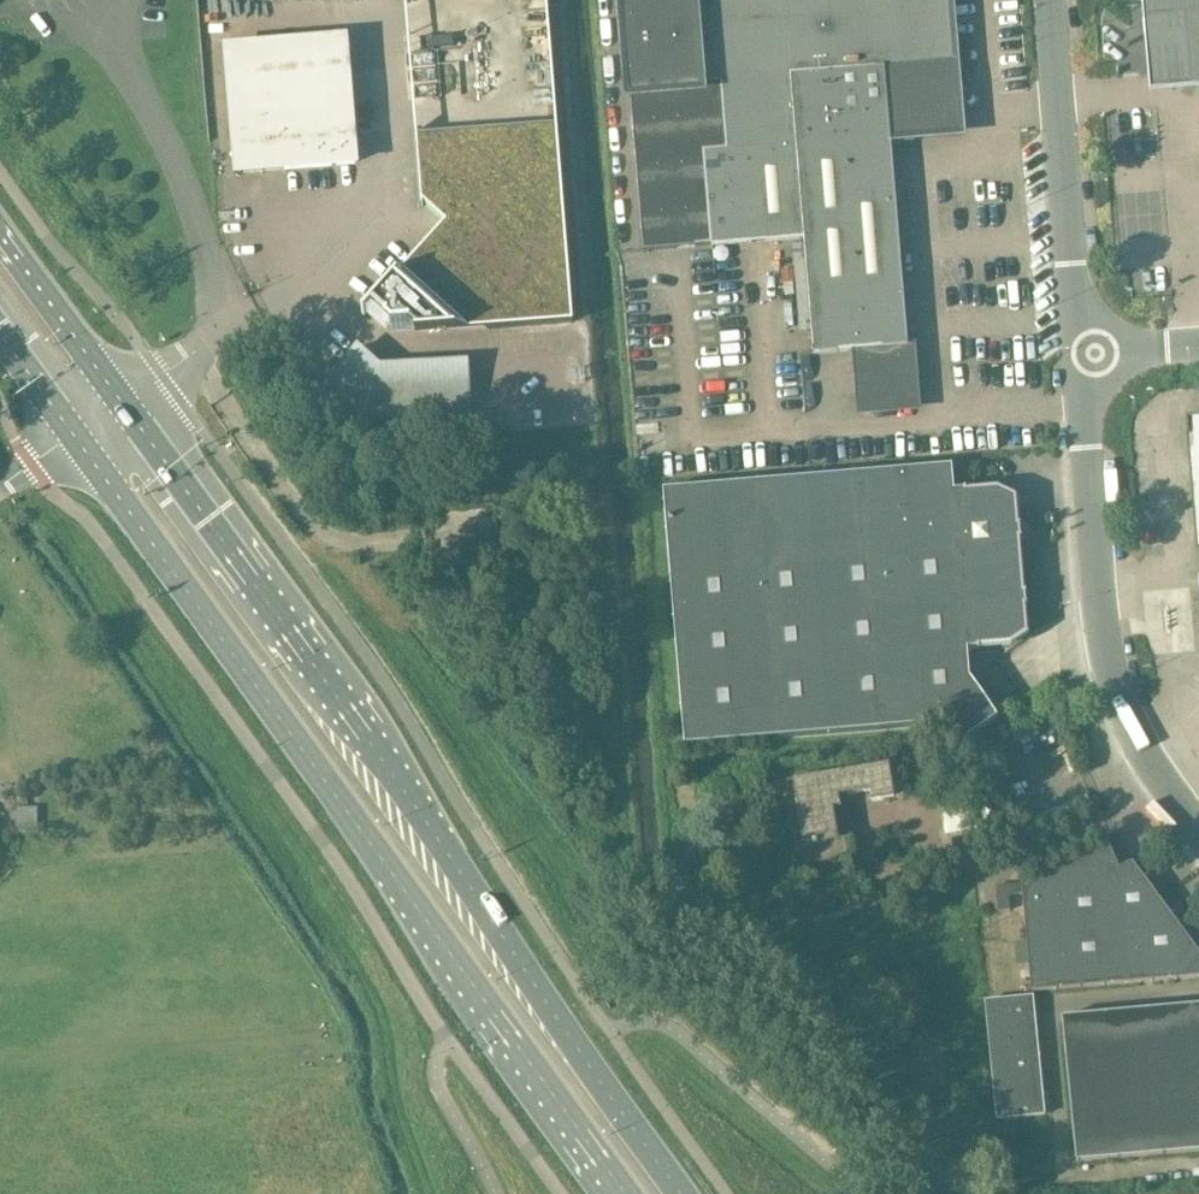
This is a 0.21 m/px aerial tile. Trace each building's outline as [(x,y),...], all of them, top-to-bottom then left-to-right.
[(947,0),(621,0),(629,99),(631,99),(643,252),(711,247),(711,248),(803,240),(813,356),(853,353),(857,400),(918,395),(913,346),(908,346),(890,147),(912,145),(912,140),(928,121),(933,125),(943,114),(938,109),(954,90),(952,64),(947,0)] [(1144,33),(1147,33),(1149,57),(1195,53),(1192,60),(1198,63),(1198,0),(1141,0),(1144,33)] [(356,166),(346,43),(226,53),(236,176),(356,166)] [(573,323),(557,139),(417,151),(421,197),(448,222),(369,308),(392,329),(406,327),(416,336),(573,323)] [(385,371),(385,370),(372,366),(354,350),(323,385),(360,418),(468,412),(466,367),(385,371)] [(1029,637),(1017,498),(998,489),(954,492),(952,468),(662,492),(684,748),(949,725),(978,769),(980,768),(963,744),(997,720),(969,680),(967,653),(1010,649),(1029,637)] [(870,791),(872,802),(893,799),(888,765),(797,780),(800,794),(795,795),(804,848),(826,844),(823,830),(835,828),(832,809),(839,808),(837,796),(870,791)] [(16,810),(16,834),(38,833),(37,809),(16,810)] [(1131,864),(1101,877),(1092,855),(1094,855),(1093,854),(1108,848),(1108,846),(1020,884),(1030,993),(1198,980),(1198,955),(1131,864)] [(1062,1020),(1064,1046),(1038,1048),(1033,998),(985,1003),(997,1121),(1045,1116),(1039,1059),(1065,1056),(1076,1163),(1198,1153),(1198,1008),(1062,1020)]
